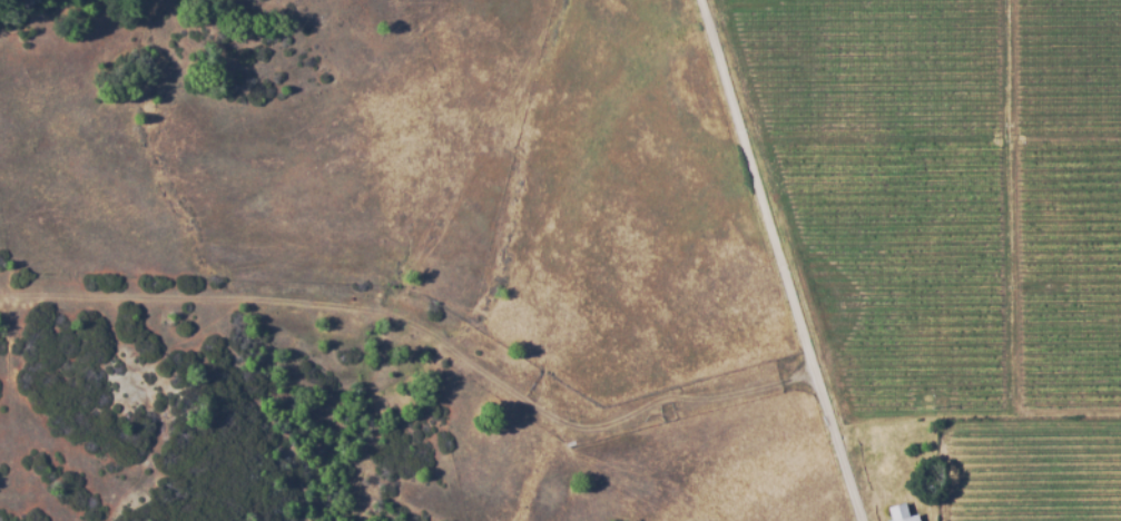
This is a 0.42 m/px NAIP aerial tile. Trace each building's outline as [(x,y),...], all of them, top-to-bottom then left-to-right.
[(916,514),(918,520),(889,520),(886,508),(904,503),(908,517),(916,514)]
